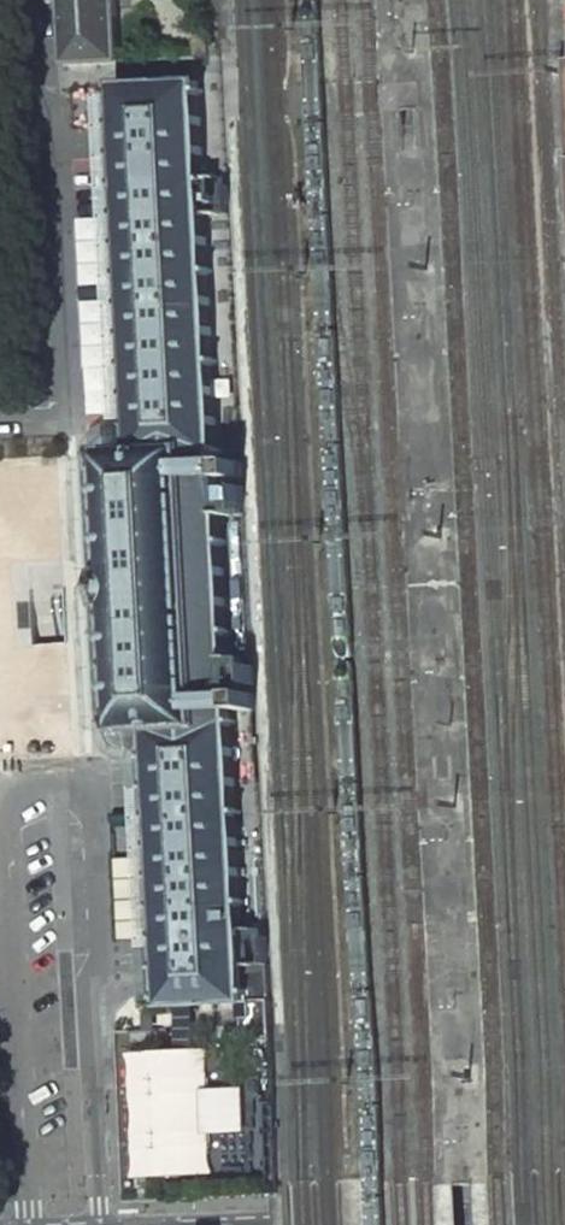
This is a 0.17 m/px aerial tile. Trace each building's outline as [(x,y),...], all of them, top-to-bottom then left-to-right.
[(119,0),(64,0),(68,66),(119,63),(122,63),(122,59),(123,59),(119,0)] [(124,160),(125,182),(123,183),(124,190),(125,190),(126,213),(125,213),(125,220),(127,220),(128,243),(127,243),(127,250),(128,250),(130,273),(128,273),(129,280),(130,280),(131,303),(130,303),(130,310),(132,310),(133,333),(131,333),(132,340),(133,340),(134,363),(133,363),(134,370),(135,370),(136,393),(135,393),(135,400),(137,400),(138,423),(136,423),(137,430),(138,430),(139,452),(137,452),(137,453),(120,454),(120,453),(109,454),(111,474),(112,474),(114,516),(113,516),(113,523),(115,523),(117,565),(115,565),(116,573),(117,573),(120,614),(118,614),(119,622),(120,622),(122,663),(121,663),(121,671),(123,671),(125,713),(124,713),(124,733),(135,733),(135,731),(152,730),(152,732),(154,732),(155,754),(154,754),(154,761),(156,761),(157,784),(155,784),(156,791),(157,791),(158,814),(157,814),(158,821),(159,821),(160,844),(159,844),(159,851),(161,851),(162,874),(160,874),(161,881),(162,881),(163,904),(162,904),(162,911),(164,911),(165,934),(164,934),(164,941),(165,941),(167,964),(165,964),(166,971),(167,971),(168,994),(167,994),(167,1008),(170,1008),(171,1028),(171,1031),(224,1028),(249,1027),(248,1004),(250,1004),(201,82),(198,82),(197,56),(123,59),(122,59),(122,63),(119,63),(121,85),(118,85),(119,100),(121,100),(122,122),(120,122),(121,130),(122,130),(123,152),(122,152),(122,160),(124,160)] [(224,1028),(171,1031),(171,1028),(170,1008),(167,1008),(148,1009),(131,1031),(119,1031),(128,1203),(275,1195),(284,1194),(276,1041),(225,1043),(224,1028)]
